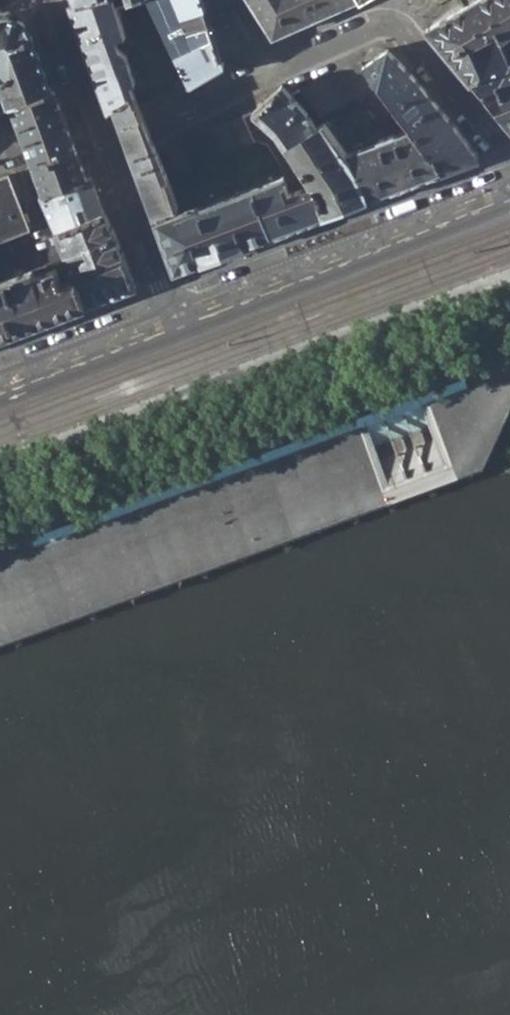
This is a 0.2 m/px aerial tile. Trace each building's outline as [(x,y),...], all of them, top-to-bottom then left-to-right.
[(112,108),(134,100),(137,99),(130,84),(135,83),(139,90),(146,87),(134,52),(126,55),(119,49),(115,38),(126,34),(115,6),(113,0),(97,0),(69,6),(108,111),(112,108)] [(203,13),(198,0),(143,0),(190,84),(192,83),(223,64),(222,60),(203,13)] [(203,13),(222,60),(239,51),(249,37),(226,0),(198,0),(203,13)] [(272,37),(357,0),(249,0),(272,37)] [(470,82),(482,75),(466,43),(493,30),(500,37),(509,31),(509,0),(476,0),(461,8),(423,31),(470,82)] [(184,30),(189,28),(184,13),(179,14),(184,30)] [(11,102),(52,87),(29,27),(28,26),(26,24),(25,23),(24,21),(22,20),(21,19),(19,17),(17,17),(16,16),(13,15),(12,15),(9,15),(7,15),(5,15),(2,15),(0,16),(0,96),(6,91),(11,102)] [(500,37),(493,30),(466,43),(482,75),(470,82),(509,127),(509,31),(500,37)] [(134,52),(126,34),(115,38),(119,49),(126,55),(134,52)] [(385,49),(362,66),(377,84),(388,99),(438,173),(476,158),(449,123),(414,80),(385,49)] [(361,67),(359,63),(300,90),(317,114),(322,121),(351,163),(367,199),(438,173),(388,99),(377,84),(362,66),(361,67)] [(276,136),(307,186),(311,185),(321,216),(367,199),(351,163),(322,121),(314,126),(308,115),(290,95),(281,86),(251,111),(276,136)] [(27,164),(28,168),(58,156),(75,150),(52,87),(11,102),(32,162),(27,164)] [(142,116),(134,100),(112,108),(121,126),(142,116)] [(126,141),(132,157),(155,148),(148,131),(142,116),(121,126),(126,141)] [(176,173),(252,140),(241,117),(166,149),(176,173)] [(132,157),(155,216),(175,209),(175,205),(171,188),(166,176),(156,154),(155,148),(132,157)] [(68,164),(75,183),(91,177),(83,154),(78,156),(69,159),(69,162),(68,164)] [(27,168),(40,197),(71,184),(58,156),(28,168),(27,168)] [(28,229),(8,175),(0,178),(0,240),(28,229)] [(40,197),(55,232),(105,212),(91,177),(75,183),(71,184),(40,197)] [(280,177),(196,209),(195,206),(191,208),(175,214),(157,222),(174,271),(321,216),(311,185),(307,186),(287,193),(280,177)] [(55,232),(74,279),(84,306),(135,286),(117,233),(105,212),(55,232)] [(84,306),(74,279),(60,284),(55,269),(27,279),(24,273),(0,282),(0,338),(84,306)]
